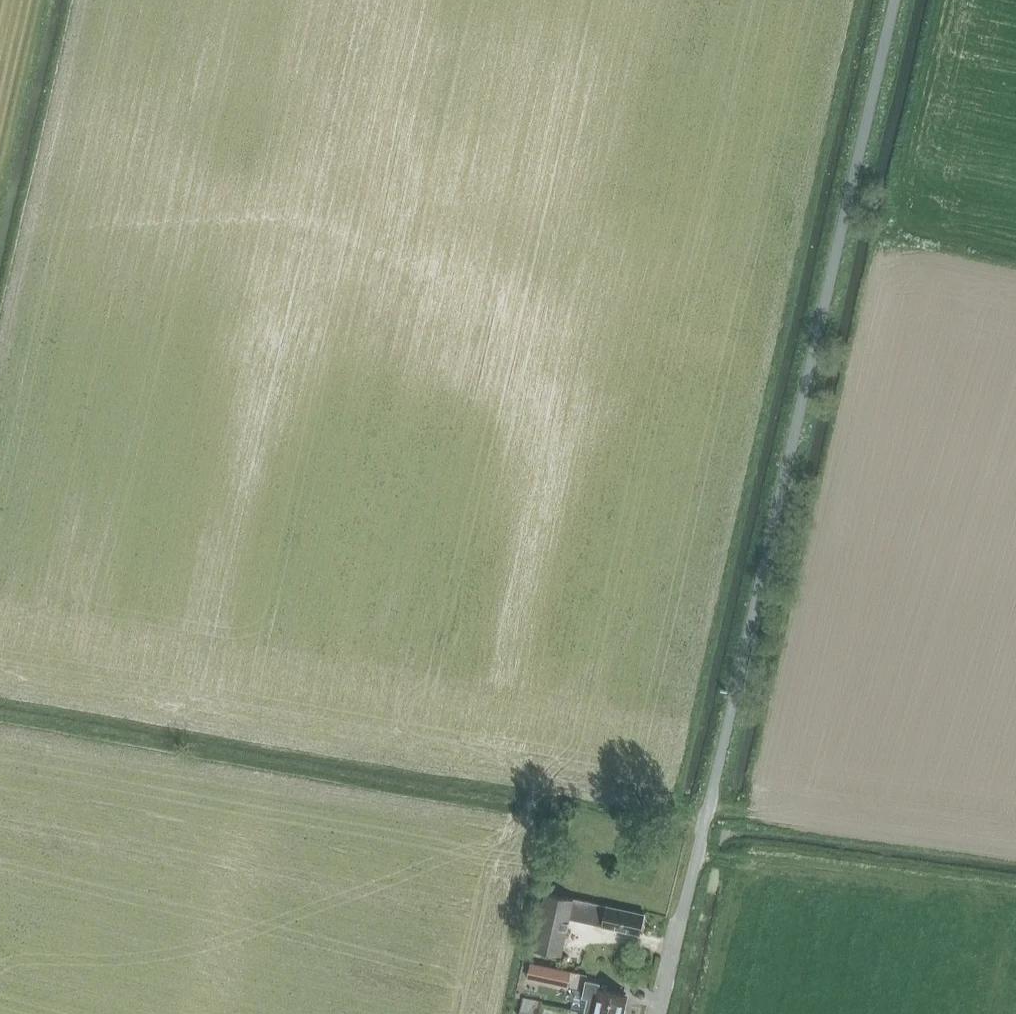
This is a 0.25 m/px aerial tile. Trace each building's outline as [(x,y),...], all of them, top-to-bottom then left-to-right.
[(640,934),(644,915),(546,892),(533,949),(561,955),(569,918),(640,934)] [(567,986),(570,973),(530,965),(527,978),(567,986)] [(584,1012),(592,1013),(622,1013),(626,994),(599,988),(600,983),(588,981),(585,996),(590,997),(587,1012),(584,1011),(584,1012)] [(523,997),(519,1013),(538,1013),(541,1002),(523,997)]
